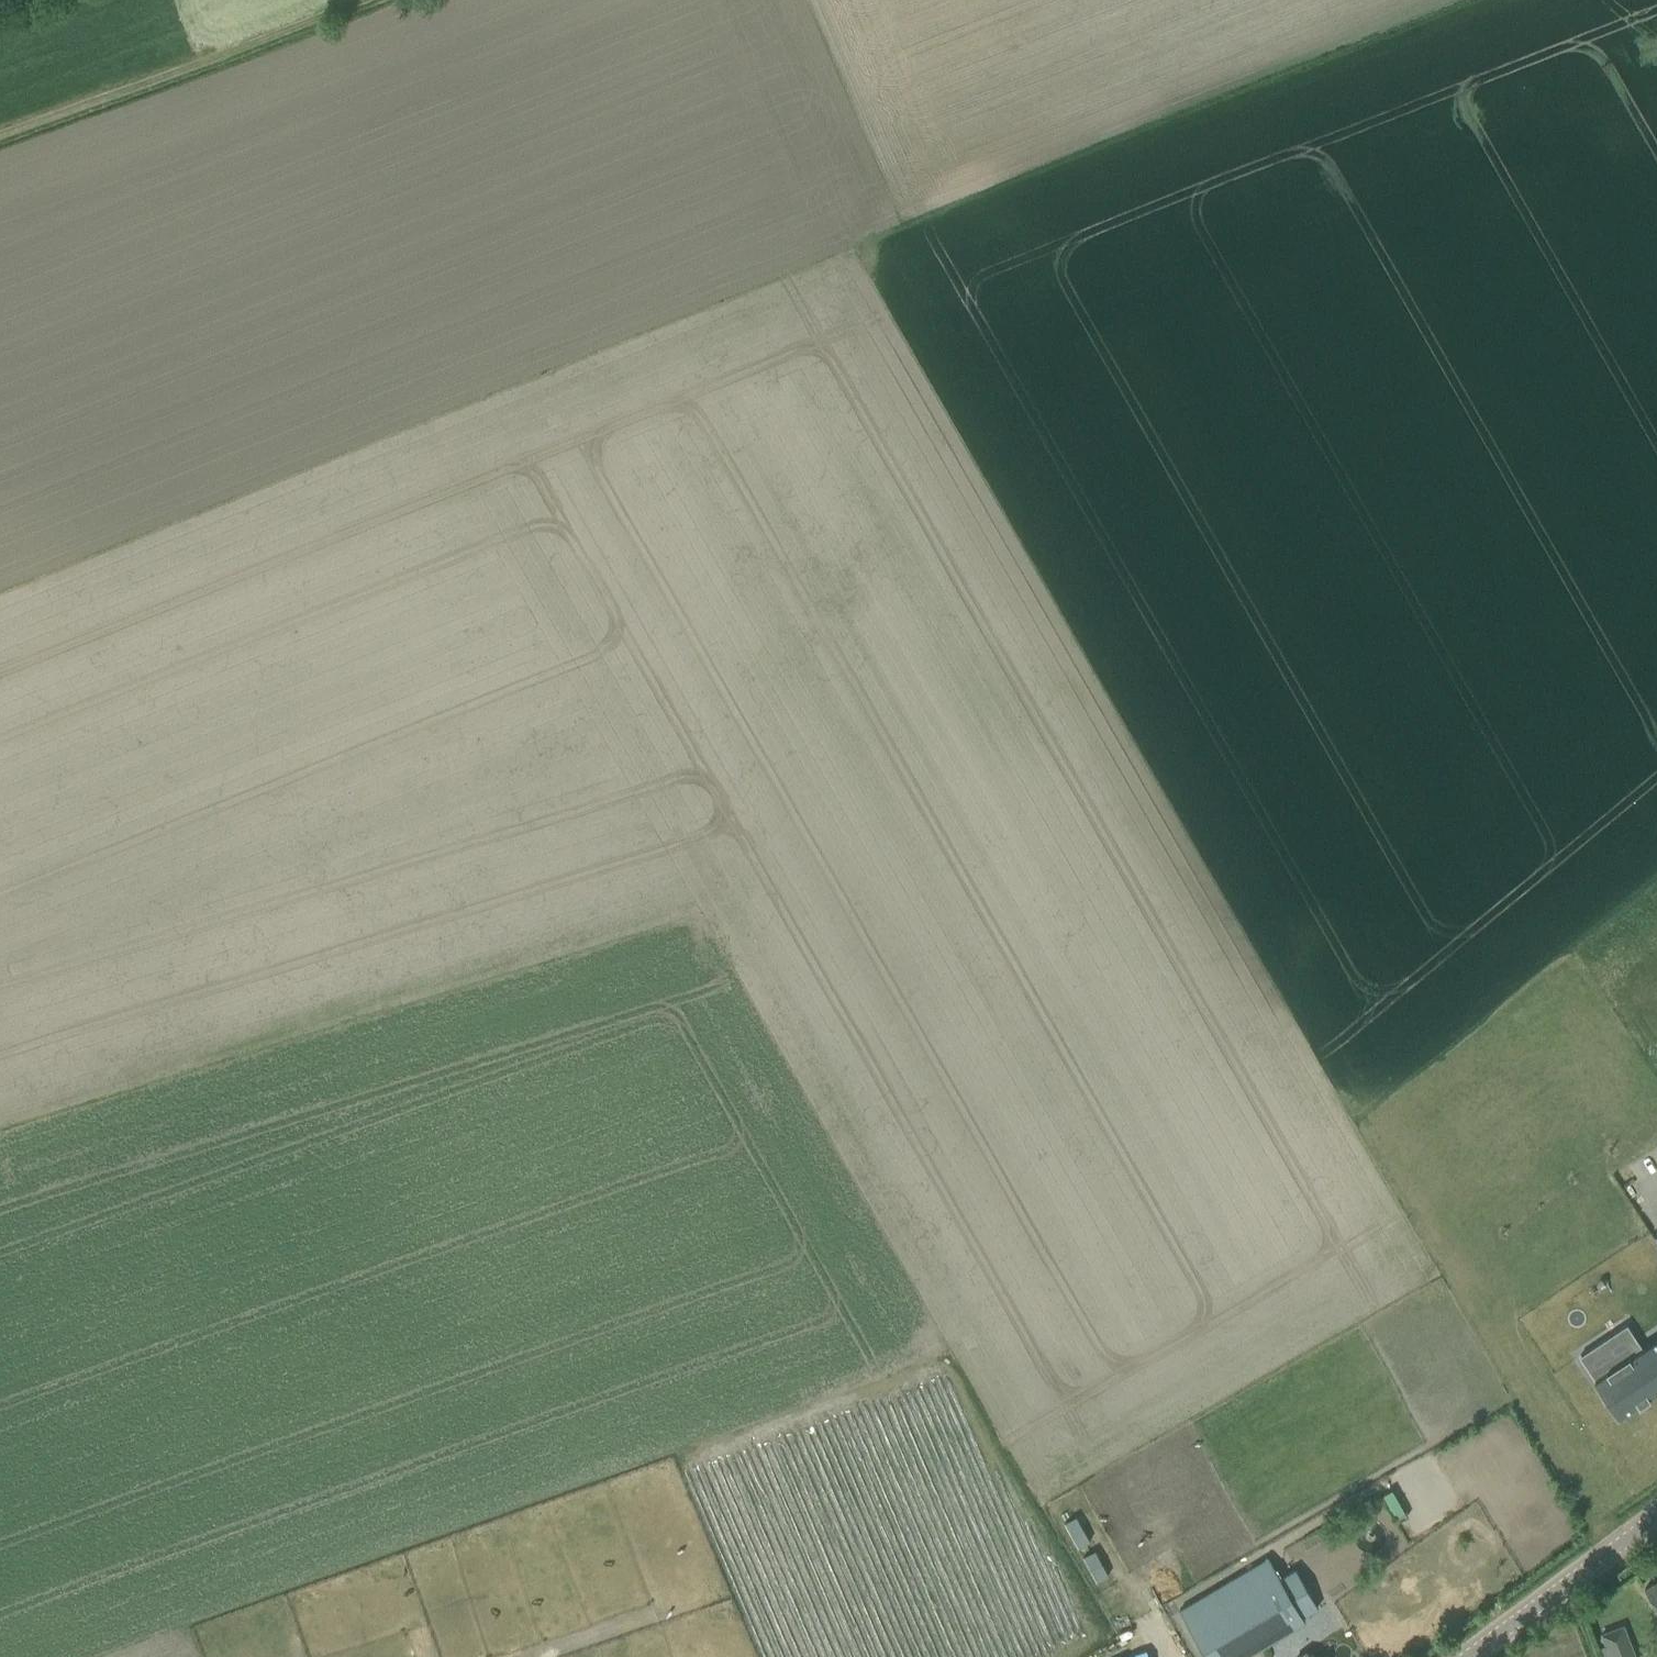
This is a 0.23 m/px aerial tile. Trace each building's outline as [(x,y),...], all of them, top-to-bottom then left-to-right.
[(1592,1371),(1597,1378),(1595,1380),(1619,1416),(1637,1404),(1638,1405),(1640,1404),(1639,1402),(1647,1397),(1648,1399),(1650,1398),(1649,1396),(1656,1391),(1656,1338),(1633,1355),(1627,1347),(1593,1370),(1592,1371)] [(1075,1516),(1064,1522),(1078,1547),(1089,1540),(1075,1516)] [(1094,1550),(1082,1556),(1096,1580),(1107,1574),(1094,1550)] [(1276,1572),(1268,1559),(1178,1610),(1206,1656),(1242,1656),(1304,1620),(1302,1616),(1318,1607),(1295,1567),(1279,1577),(1276,1572)] [(1641,1583),(1656,1609),(1656,1573),(1641,1583)] [(1606,1646),(1627,1638),(1622,1625),(1602,1633),(1606,1646)]
